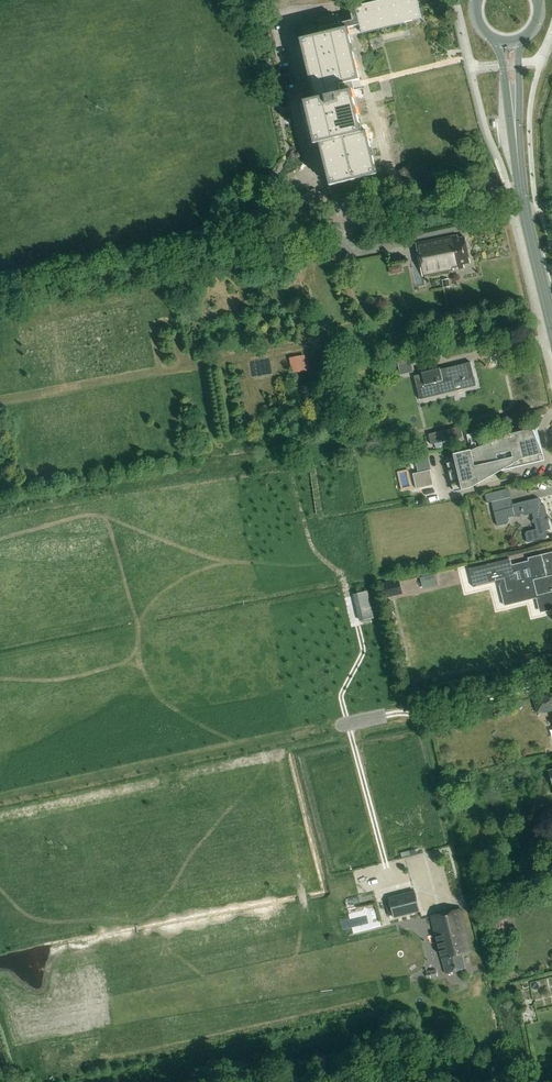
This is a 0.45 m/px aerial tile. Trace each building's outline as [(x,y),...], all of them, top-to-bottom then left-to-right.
[(325,25),(319,26),(320,31),(317,32),(311,33),(306,35),(300,36),(315,99),(305,101),(315,145),(320,143),(330,186),(327,187),(330,199),(354,194),(351,181),(377,175),(367,132),(361,133),(352,91),(351,91),(348,82),(359,79),(349,36),(422,19),(418,0),(385,0),(350,8),(352,18),(336,22),(330,23),(325,25)] [(328,13),(330,23),(336,22),(334,11),(328,13)] [(341,20),(352,18),(350,12),(339,14),(341,20)] [(328,13),(322,14),(325,25),(330,23),(328,13)] [(316,15),(319,26),(325,25),(322,14),(316,15)] [(314,21),(309,22),(311,33),(317,32),(314,21)] [(309,22),(303,23),(306,35),(311,33),(309,22)] [(297,25),(300,36),(306,35),(303,23),(297,25)] [(315,190),(309,191),(312,204),(319,203),(315,190)] [(309,191),(302,193),(305,206),(312,204),(309,191)] [(305,206),(302,193),(296,194),(299,208),(305,206)] [(299,208),(296,194),(289,196),(292,209),(299,208)] [(289,196),(282,198),(286,211),(292,209),(289,196)] [(423,277),(454,271),(453,268),(458,267),(458,270),(464,269),(463,265),(470,264),(464,238),(458,239),(457,236),(416,245),(423,277)] [(305,354),(295,356),(298,372),(308,370),(305,354)] [(420,400),(476,387),(471,363),(470,363),(470,364),(440,371),(440,369),(422,373),(422,375),(415,377),(414,377),(420,400)] [(429,435),(431,443),(449,439),(462,436),(460,426),(429,434),(429,435)] [(478,450),(474,433),(467,435),(470,448),(454,452),(456,462),(447,464),(453,489),(478,484),(478,485),(479,485),(501,471),(508,469),(508,470),(509,470),(507,460),(513,459),(514,461),(538,455),(539,456),(533,427),(532,428),(532,430),(507,436),(478,450)] [(431,470),(427,453),(414,455),(418,473),(431,470)] [(434,484),(430,470),(427,471),(418,473),(413,474),(416,488),(434,484)] [(509,521),(508,517),(522,514),(524,515),(532,514),(536,529),(527,531),(525,534),(527,543),(545,538),(547,536),(546,530),(550,529),(544,505),(542,505),(540,500),(538,498),(512,504),(508,488),(485,494),(487,503),(491,502),(497,526),(507,523),(509,521)] [(551,610),(551,570),(551,569),(551,552),(528,558),(529,561),(512,565),(510,559),(470,569),(474,587),(499,580),(505,605),(516,603),(516,604),(517,604),(516,602),(537,597),(541,613),(551,610)] [(436,575),(420,578),(423,589),(439,585),(436,575)] [(400,580),(382,584),(385,597),(403,594),(400,580)] [(355,594),(358,607),(370,604),(367,591),(355,594)] [(412,679),(407,687),(413,691),(418,684),(412,679)] [(536,713),(551,710),(551,693),(533,697),(536,713)] [(489,884),(492,898),(505,895),(502,881),(489,884)] [(394,918),(420,912),(415,892),(389,898),(394,918)] [(460,909),(431,916),(439,949),(443,965),(446,974),(465,969),(462,955),(471,952),(460,909)] [(436,970),(429,971),(431,978),(438,977),(436,970)]
